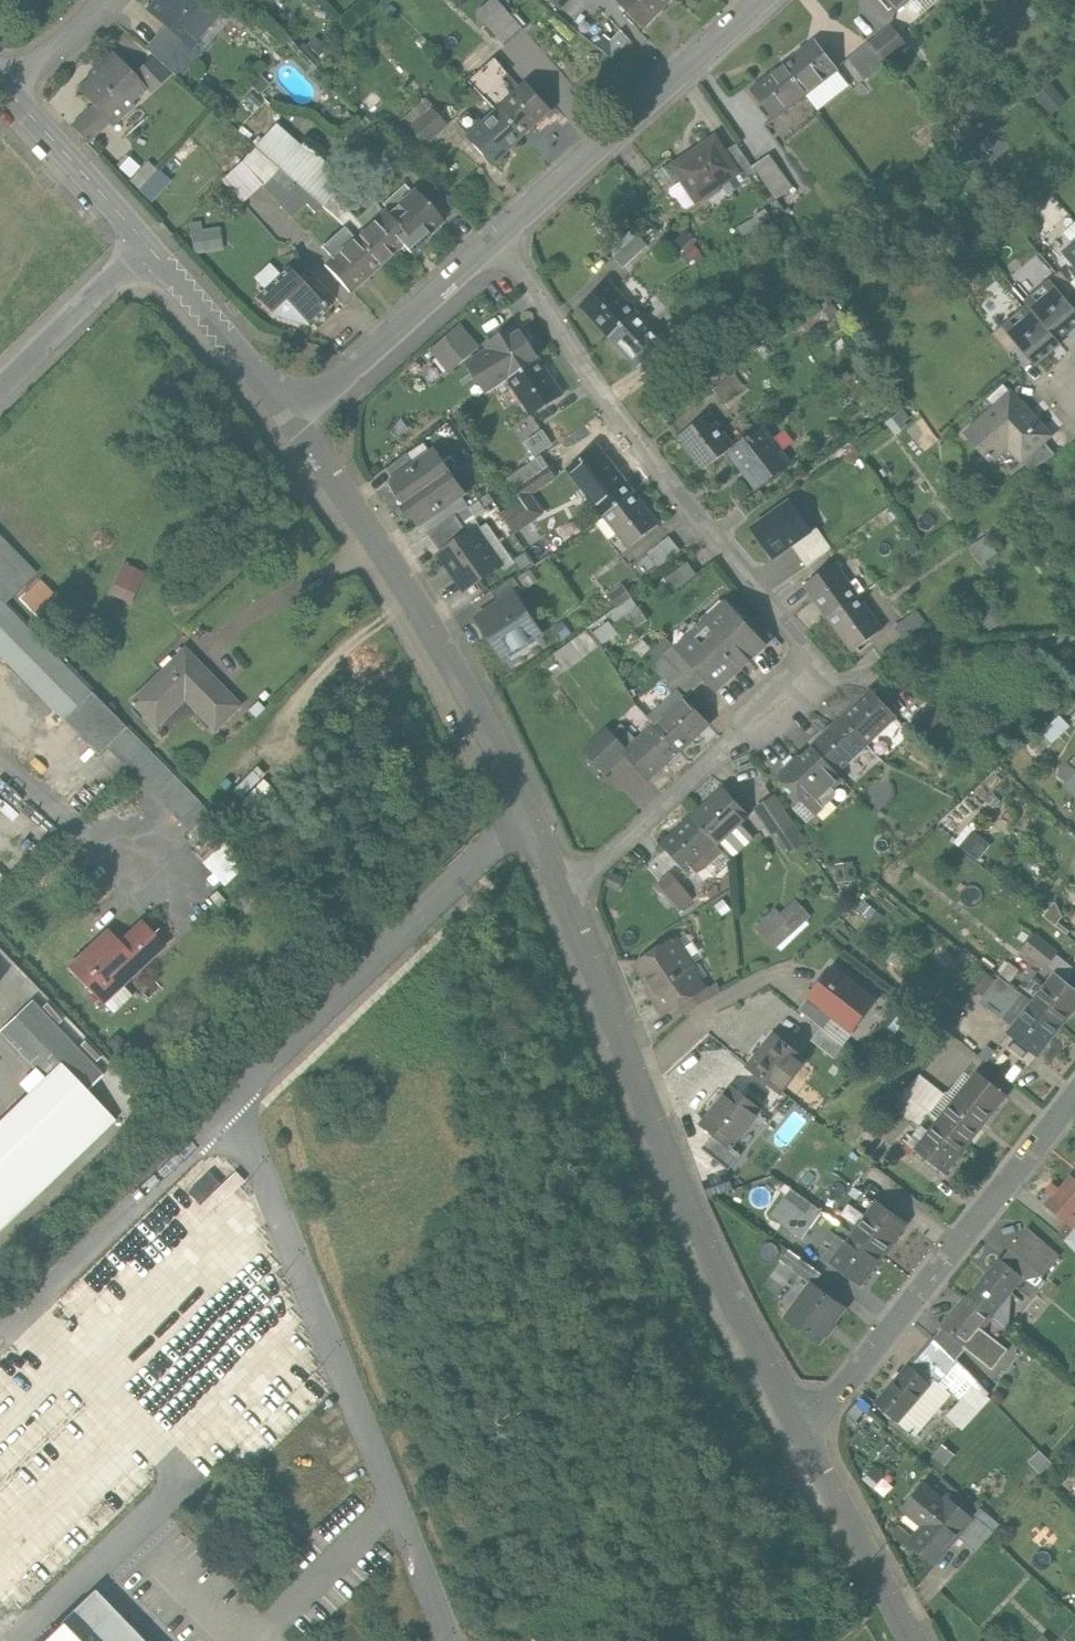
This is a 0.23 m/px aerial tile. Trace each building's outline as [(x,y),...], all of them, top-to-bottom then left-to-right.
[(191,44),(224,7),(216,0),(161,0),(151,11),(169,27),(190,45),(191,44)] [(487,23),(485,25),(505,46),(523,30),(496,0),(492,0),(481,10),(487,23)] [(560,10),(570,0),(550,0),(560,10)] [(670,0),(620,0),(618,2),(645,27),(670,0)] [(895,11),(908,0),(885,0),(895,11)] [(870,44),(886,63),(907,45),(892,26),(870,44)] [(148,51),(178,77),(200,52),(191,44),(190,45),(169,27),(148,51)] [(318,57),(326,48),(314,37),(306,46),(318,57)] [(783,66),(806,95),(837,70),(815,41),(783,66)] [(865,80),(886,63),(870,44),(869,42),(848,60),(865,80)] [(110,122),(112,125),(134,104),(132,103),(145,91),(114,57),(79,90),(93,105),(101,114),(102,113),(110,122)] [(151,94),(172,74),(152,57),(133,75),(151,94)] [(496,111),(497,110),(519,90),(493,62),(470,83),(496,111)] [(806,95),(783,66),(751,90),(774,119),(806,95)] [(521,137),(551,110),(527,83),(519,90),(497,110),(521,137)] [(87,144),(110,122),(102,113),(101,114),(93,105),(71,126),(87,144)] [(432,109),(410,130),(425,146),(447,125),(432,109)] [(521,137),(497,110),(496,111),(467,137),(491,165),(521,137)] [(961,113),(952,121),(966,138),(975,130),(961,113)] [(280,168),(300,147),(276,125),(255,147),(280,168)] [(676,198),(684,209),(687,209),(697,203),(696,200),(737,172),(725,155),(715,139),(674,167),(683,180),(670,189),(669,192),(673,198),(676,198)] [(323,207),(331,197),(343,181),(302,145),(300,147),(280,168),(281,170),(314,198),(323,207)] [(725,155),(737,172),(743,181),(756,172),(738,146),(725,155)] [(280,168),(255,147),(221,181),(240,201),(260,182),(263,186),(281,170),(280,168)] [(776,199),(793,188),(769,156),(753,167),(776,199)] [(130,182),(141,191),(158,172),(147,162),(130,182)] [(314,198),(281,170),(263,186),(292,218),(307,204),(314,198)] [(167,180),(158,172),(141,191),(150,199),(167,180)] [(442,222),(414,191),(388,214),(385,211),(364,230),(348,212),(331,197),(323,207),(339,221),(355,238),(380,265),(403,245),(411,254),(431,236),(429,234),(442,222)] [(867,203),(874,212),(883,206),(876,197),(867,203)] [(314,198),(307,204),(315,213),(323,207),(314,198)] [(190,224),(192,253),(221,251),(220,229),(201,231),(200,223),(190,224)] [(325,266),(350,293),(380,265),(355,238),(354,239),(344,227),(322,247),(332,259),(325,266)] [(686,231),(675,241),(683,248),(693,238),(686,231)] [(614,255),(625,267),(648,246),(638,235),(614,255)] [(1063,254),(1074,267),(1074,244),(1063,254)] [(308,326),(326,309),(324,307),(325,305),(322,302),(321,303),(289,269),(256,299),(269,314),(308,326)] [(1067,301),(1074,294),(1074,289),(1060,272),(1050,280),(1067,301)] [(1057,340),(1074,324),(1074,310),(1067,301),(1050,280),(1025,302),(1027,305),(1057,340)] [(582,307),(610,337),(636,312),(609,282),(582,307)] [(1019,347),(1034,365),(1059,343),(1057,340),(1027,305),(1002,327),(1019,347)] [(664,342),(636,312),(610,337),(637,367),(664,342)] [(457,326),(431,349),(451,372),(478,349),(457,326)] [(509,380),(540,360),(518,326),(487,346),(490,350),(468,363),(487,394),(509,380)] [(1009,355),(1019,347),(1002,327),(992,335),(1009,355)] [(562,394),(540,360),(509,380),(531,414),(562,394)] [(734,375),(714,390),(725,403),(744,388),(734,375)] [(996,408),(1011,394),(1003,386),(989,400),(996,408)] [(1050,437),(1011,394),(996,408),(967,435),(990,459),(993,456),(991,454),(1005,442),(1023,462),(1044,442),(1050,437)] [(679,436),(704,469),(728,451),(733,447),(708,414),(679,436)] [(520,441),(539,428),(534,419),(514,431),(520,441)] [(728,451),(756,487),(788,463),(760,426),(733,447),(728,451)] [(538,454),(557,442),(548,427),(529,439),(538,454)] [(1023,462),(1032,472),(1056,454),(1044,442),(1023,462)] [(567,469),(603,515),(632,492),(596,447),(567,469)] [(395,480),(392,482),(406,502),(407,502),(450,472),(435,451),(416,465),(395,480)] [(387,468),(395,480),(416,465),(407,453),(387,468)] [(541,458),(506,480),(520,501),(521,500),(554,478),(541,458)] [(407,502),(406,502),(421,524),(425,521),(447,506),(465,493),(450,472),(407,502)] [(954,496),(963,509),(971,504),(960,489),(952,494),(954,496)] [(657,524),(632,492),(603,515),(629,547),(657,524)] [(955,518),(964,511),(963,509),(954,496),(944,503),(955,518)] [(534,519),(521,500),(520,501),(499,515),(512,534),(534,519)] [(810,532),(789,503),(753,529),(774,557),(791,545),(810,532)] [(447,506),(425,521),(433,532),(454,516),(447,506)] [(454,516),(433,532),(429,535),(441,553),(469,533),(456,515),(454,516)] [(810,532),(791,545),(806,567),(832,549),(816,527),(810,532)] [(440,554),(466,590),(500,566),(474,530),(469,533),(441,553),(440,554)] [(9,600),(36,574),(0,537),(0,590),(9,600)] [(668,539),(649,554),(659,567),(678,552),(668,539)] [(987,540),(974,549),(984,564),(997,555),(987,540)] [(688,563),(666,579),(674,591),(697,575),(688,563)] [(805,586),(829,618),(858,597),(835,564),(805,586)] [(142,573),(124,565),(111,592),(129,601),(142,573)] [(492,592),(499,603),(521,589),(514,578),(492,592)] [(39,580),(21,598),(40,617),(58,600),(39,580)] [(608,596),(616,607),(631,597),(622,586),(608,596)] [(480,619),(504,656),(538,634),(514,596),(480,619)] [(859,597),(858,597),(829,618),(828,618),(852,652),(882,630),(859,597)] [(99,757),(107,748),(125,766),(144,747),(0,601),(0,657),(99,757)] [(716,691),(765,645),(725,603),(676,648),(706,679),(716,691)] [(916,612),(895,627),(904,640),(925,625),(916,612)] [(585,632),(559,650),(569,666),(595,647),(585,632)] [(706,679),(676,648),(675,646),(664,657),(695,690),(706,679)] [(184,697),(214,728),(237,706),(223,692),(221,695),(199,673),(202,670),(184,653),(133,703),(155,725),(184,697)] [(838,713),(869,690),(856,673),(825,695),(838,713)] [(841,718),(866,744),(895,717),(870,691),(841,718)] [(654,726),(678,752),(708,725),(683,699),(654,726)] [(866,744),(841,718),(812,746),(814,748),(837,772),(866,744)] [(649,780),(678,752),(654,726),(627,750),(624,753),(626,755),(649,780)] [(584,750),(606,773),(626,755),(624,753),(627,750),(608,729),(584,750)] [(144,747),(125,766),(189,831),(208,812),(144,747)] [(802,801),(815,815),(831,800),(826,794),(842,779),(837,772),(814,748),(803,758),(798,759),(781,775),(781,779),(793,792),(790,795),(799,804),(802,801)] [(256,768),(233,790),(240,798),(264,776),(256,768)] [(263,781),(243,801),(261,819),(281,799),(263,781)] [(692,817),(717,844),(737,826),(746,817),(721,791),(692,817)] [(774,797),(756,809),(776,839),(780,836),(790,852),(804,843),(774,797)] [(707,853),(717,844),(692,817),(662,845),(687,872),(692,867),(698,861),(705,868),(713,860),(707,853)] [(974,822),(959,839),(982,858),(996,841),(974,822)] [(723,851),(730,859),(730,862),(752,842),(737,826),(717,844),(723,851)] [(226,842),(203,863),(224,886),(247,865),(226,842)] [(713,860),(723,851),(717,844),(707,853),(713,860)] [(698,874),(705,868),(698,861),(692,867),(698,874)] [(693,899),(671,874),(658,886),(679,910),(693,899)] [(810,916),(796,901),(781,915),(775,910),(756,928),(775,948),(810,916)] [(69,969),(102,1004),(164,945),(143,923),(121,944),(109,931),(69,969)] [(1033,938),(1023,951),(1044,967),(1054,953),(1033,938)] [(679,1004),(702,988),(701,987),(689,970),(693,967),(675,939),(636,966),(648,984),(650,983),(653,987),(649,994),(648,995),(663,1014),(679,1004)] [(998,977),(1008,985),(1018,972),(1008,964),(998,977)] [(833,1017),(847,1029),(871,999),(833,968),(809,998),(812,1001),(833,1017)] [(1055,974),(1032,1004),(1060,1026),(1074,1007),(1074,990),(1055,974)] [(998,1007),(1011,991),(1002,983),(988,1001),(997,1008),(998,1007)] [(707,999),(710,998),(702,986),(701,987),(702,988),(679,1004),(688,1017),(707,999)] [(1008,1015),(1021,999),(1011,991),(998,1007),(1008,1015)] [(1017,1022),(1030,1006),(1021,999),(1008,1015),(1017,1022)] [(833,1017),(812,1001),(802,1013),(821,1028),(823,1029),(833,1017)] [(31,1002),(0,1031),(0,1033),(45,1081),(61,1065),(101,1107),(110,1099),(95,1083),(102,1076),(31,1002)] [(1008,1033),(1036,1056),(1060,1026),(1032,1004),(1030,1006),(1017,1022),(1008,1033)] [(823,1029),(821,1028),(811,1041),(834,1059),(844,1046),(823,1029)] [(748,1066),(778,1090),(802,1059),(772,1035),(748,1066)] [(114,1120),(101,1107),(61,1065),(45,1081),(0,1124),(0,1230),(114,1120)] [(1005,1097),(976,1074),(938,1122),(967,1145),(1005,1097)] [(905,1095),(928,1113),(929,1114),(943,1097),(919,1078),(905,1095)] [(714,1135),(730,1148),(731,1146),(760,1110),(731,1087),(701,1125),(714,1135)] [(893,1111),(916,1129),(928,1113),(905,1095),(893,1111)] [(915,1151),(944,1174),(967,1145),(938,1122),(929,1133),(915,1150),(915,1151)] [(915,1150),(929,1133),(922,1127),(908,1145),(915,1150)] [(730,1148),(714,1135),(703,1149),(729,1169),(741,1154),(731,1146),(730,1148)] [(1046,1206),(1068,1224),(1074,1230),(1074,1170),(1046,1206)] [(214,1188),(199,1173),(180,1192),(196,1208),(214,1188)] [(792,1189),(771,1217),(801,1239),(822,1211),(792,1189)] [(882,1256),(904,1225),(875,1203),(853,1234),(882,1256)] [(1059,1235),(1074,1253),(1074,1230),(1068,1224),(1059,1235)] [(846,1243),(853,1234),(841,1225),(834,1234),(839,1237),(846,1243)] [(1010,1250),(1042,1275),(1058,1254),(1027,1229),(1010,1250)] [(823,1259),(859,1286),(882,1256),(853,1234),(846,1243),(839,1237),(823,1259)] [(781,1261),(811,1284),(811,1283),(813,1284),(821,1274),(789,1250),(781,1261)] [(1001,1261),(1021,1278),(1042,1275),(1010,1250),(1001,1261)] [(1001,1261),(999,1259),(968,1298),(991,1316),(1021,1278),(1001,1261)] [(786,1319),(818,1343),(844,1308),(813,1284),(811,1283),(811,1284),(786,1319)] [(968,1298),(967,1297),(942,1328),(966,1347),(991,1367),(1004,1350),(979,1330),(991,1316),(968,1298)] [(955,1361),(966,1347),(942,1328),(933,1339),(955,1361)] [(875,1404),(897,1423),(930,1385),(908,1366),(875,1404)] [(911,1544),(934,1563),(971,1519),(947,1499),(944,1502),(924,1485),(904,1510),(924,1527),(911,1544)] [(980,1528),(966,1544),(974,1551),(989,1534),(980,1528)] [(84,1640),(146,1640),(96,1589),(64,1620),(84,1640)] [(64,1620),(43,1640),(84,1640),(64,1620)]
